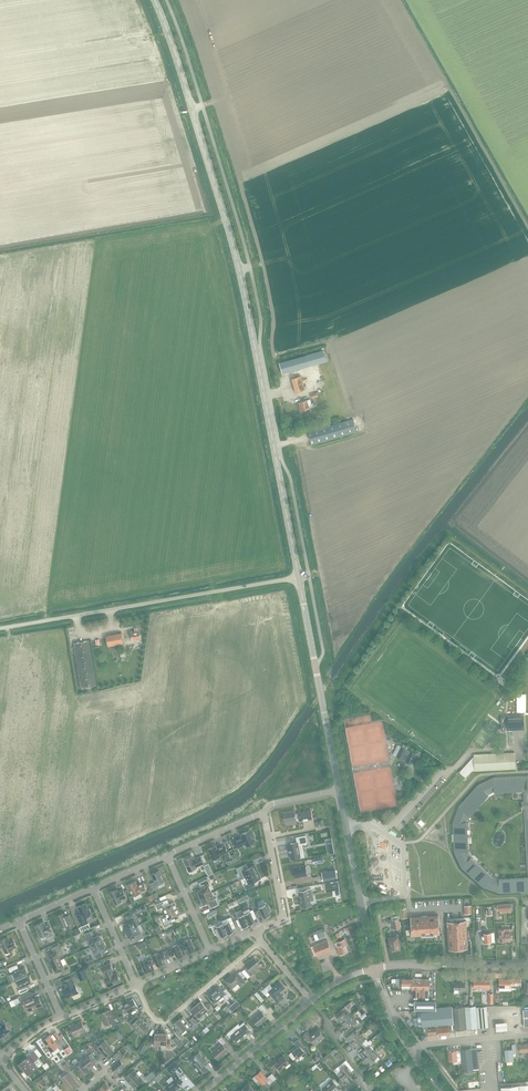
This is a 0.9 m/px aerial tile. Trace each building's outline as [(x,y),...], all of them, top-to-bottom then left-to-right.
[(326,361),(323,350),(306,355),(309,366),(326,361)] [(309,366),(306,355),(279,363),(282,373),(309,366)] [(292,378),(296,393),(305,390),(301,376),(292,378)] [(313,402),(311,402),(309,398),(298,401),(301,410),(316,405),(316,404),(314,405),(313,402)] [(307,432),(311,445),(356,432),(352,419),(307,432)] [(131,631),(133,640),(141,639),(139,630),(131,631)] [(106,636),(108,646),(123,643),(121,633),(106,636)] [(73,643),(81,687),(97,685),(89,640),(73,643)] [(507,717),(507,730),(523,729),(523,716),(507,717)] [(374,755),(374,759),(390,757),(388,742),(380,743),(381,749),(374,750),(374,752),(377,752),(377,755),(374,755)] [(410,751),(407,749),(408,746),(403,744),(402,747),(401,746),(396,756),(402,759),(405,760),(405,761),(411,763),(416,753),(410,751)] [(459,772),(465,778),(472,771),(515,768),(514,752),(474,754),(474,756),(459,772)] [(527,790),(527,776),(493,778),(478,785),(458,807),(453,823),(453,834),(452,834),(452,841),(454,841),(454,852),(462,868),(483,887),(499,893),(527,891),(527,877),(498,879),(493,877),(471,857),(468,852),(467,822),(469,817),(488,795),(494,792),(523,790),(524,801),(522,803),(522,808),(524,809),(527,876),(527,811),(527,809),(527,801),(527,790)] [(284,822),(291,821),(291,824),(297,823),(296,820),(298,819),(299,821),(312,818),(311,810),(297,812),(297,813),(295,814),(294,810),(283,813),(284,822)] [(240,837),(234,840),(237,847),(238,847),(238,848),(243,846),(243,845),(246,844),(246,845),(254,841),(253,838),(255,837),(253,832),(251,833),(249,830),(241,834),(243,837),(241,838),(240,837)] [(297,842),(288,844),(289,849),(288,849),(289,852),(290,852),(291,858),(300,857),(299,850),(302,850),(301,844),(307,843),(306,836),(296,837),(297,842)] [(208,849),(212,859),(220,856),(220,855),(228,852),(225,845),(217,848),(216,845),(208,849)] [(231,863),(241,858),(237,850),(227,855),(231,863)] [(192,856),(184,860),(189,871),(197,867),(196,867),(203,863),(200,856),(193,859),(192,856)] [(244,865),(236,868),(238,873),(240,872),(242,878),(245,877),(258,872),(255,865),(246,869),(244,865)] [(305,865),(293,867),(295,877),(307,875),(305,865)] [(151,883),(154,889),(158,887),(156,885),(164,881),(159,870),(151,874),(155,881),(151,883)] [(322,872),(323,880),(336,877),(335,870),(322,872)] [(248,883),(243,885),(246,890),(253,886),(251,882),(261,878),(258,872),(245,877),(248,883)] [(198,892),(197,892),(199,898),(213,892),(210,885),(211,885),(208,878),(199,883),(202,889),(197,891),(198,892)] [(143,882),(138,885),(136,881),(127,885),(133,896),(141,893),(141,892),(147,889),(143,882)] [(338,883),(325,885),(326,892),(339,889),(338,883)] [(121,899),(126,897),(122,889),(118,891),(117,889),(109,893),(114,904),(122,901),(121,899)] [(311,889),(298,891),(302,908),(311,906),(310,896),(312,896),(311,889)] [(213,892),(199,898),(202,903),(203,903),(203,904),(208,902),(210,908),(220,904),(217,897),(215,898),(213,892)] [(165,913),(177,908),(174,902),(167,905),(165,900),(155,905),(157,909),(160,908),(161,910),(164,909),(165,913)] [(89,909),(88,909),(86,903),(77,907),(81,914),(76,915),(80,924),(87,921),(85,917),(91,915),(90,913),(91,913),(89,909)] [(259,907),(260,909),(257,910),(260,917),(263,915),(264,917),(270,915),(269,911),(270,911),(268,907),(267,907),(265,904),(259,907)] [(177,908),(165,913),(167,916),(162,918),(165,925),(173,921),(172,917),(179,914),(177,908)] [(249,908),(243,911),(244,914),(249,924),(255,921),(254,919),(257,918),(253,909),(250,911),(249,908)] [(399,909),(401,918),(408,917),(406,908),(399,909)] [(69,914),(65,916),(64,913),(55,916),(60,928),(66,925),(67,929),(74,926),(69,914)] [(125,931),(137,926),(134,920),(136,919),(133,913),(126,916),(129,922),(123,924),(124,927),(125,931)] [(239,918),(236,920),(239,926),(242,925),(243,927),(249,924),(244,914),(238,916),(239,918)] [(411,916),(411,919),(412,935),(421,935),(421,937),(434,936),(434,934),(439,934),(438,915),(411,916)] [(398,919),(397,916),(391,917),(394,929),(400,928),(398,919)] [(228,918),(221,921),(222,923),(223,923),(227,933),(233,931),(233,929),(236,927),(232,919),(231,917),(228,918)] [(447,926),(448,934),(449,949),(454,949),(454,951),(468,950),(466,920),(447,921),(447,926)] [(48,924),(45,925),(43,922),(35,925),(40,937),(45,934),(46,938),(53,935),(48,924)] [(218,928),(214,929),(217,936),(220,934),(221,936),(227,933),(223,923),(222,923),(217,926),(218,928)] [(137,926),(125,931),(127,935),(128,934),(129,937),(134,934),(137,940),(144,937),(141,931),(142,930),(140,924),(137,926)] [(162,930),(163,935),(175,931),(173,927),(162,930)] [(491,933),(487,933),(487,928),(483,929),(483,936),(482,936),(482,939),(484,939),(484,942),(491,942),(491,933)] [(512,935),(510,935),(510,928),(505,928),(505,929),(499,930),(500,940),(501,941),(503,941),(504,940),(510,940),(510,939),(512,939),(512,935)] [(317,933),(319,939),(326,936),(324,930),(317,933)] [(92,931),(85,934),(88,940),(91,946),(104,941),(101,935),(100,935),(100,934),(94,937),(92,931)] [(396,949),(400,949),(399,943),(402,942),(400,932),(393,934),(394,936),(388,937),(389,942),(390,946),(390,945),(391,950),(392,950),(392,951),(396,951),(396,949)] [(10,942),(8,938),(5,939),(3,939),(2,940),(0,941),(0,942),(5,953),(13,949),(13,948),(16,947),(13,940),(10,942)] [(178,945),(181,951),(187,948),(189,951),(194,948),(190,938),(184,941),(185,942),(178,945)] [(335,942),(339,954),(348,951),(346,945),(348,944),(345,938),(335,942)] [(148,940),(132,944),(134,951),(139,950),(139,947),(149,944),(148,940)] [(317,954),(331,949),(327,940),(311,947),(314,955),(317,954)] [(104,941),(91,946),(94,952),(93,953),(96,959),(103,956),(100,950),(105,948),(105,947),(106,946),(104,941)] [(165,951),(168,957),(175,954),(176,957),(182,954),(181,951),(178,945),(177,944),(172,947),(172,948),(165,951)] [(51,964),(61,960),(57,952),(61,950),(58,945),(52,948),(54,953),(48,955),(50,959),(49,959),(51,964)] [(161,960),(168,957),(165,951),(159,954),(158,953),(152,955),(153,956),(156,962),(157,965),(163,963),(161,960)] [(149,965),(156,962),(153,956),(146,959),(146,958),(140,961),(144,971),(150,968),(149,965)] [(255,968),(260,964),(254,957),(249,961),(248,961),(245,964),(247,966),(244,969),(250,976),(257,970),(255,968)] [(61,960),(51,964),(53,969),(54,968),(56,972),(61,969),(64,974),(70,971),(69,968),(65,970),(61,960)] [(117,973),(113,975),(111,971),(113,970),(110,963),(102,967),(105,974),(105,973),(107,977),(105,978),(109,987),(120,981),(117,973)] [(17,980),(27,975),(26,973),(27,972),(25,968),(21,970),(20,967),(18,968),(17,964),(9,968),(10,972),(13,970),(14,973),(17,980)] [(83,968),(76,971),(80,980),(87,977),(83,968)] [(238,983),(241,986),(245,982),(236,971),(225,981),(231,988),(238,983)] [(27,975),(17,980),(20,987),(20,986),(21,989),(18,990),(20,994),(28,990),(27,987),(29,986),(27,983),(31,981),(29,977),(28,977),(27,975)] [(75,984),(71,978),(63,981),(67,988),(63,989),(67,997),(78,992),(75,984)] [(428,990),(429,990),(429,979),(412,979),(402,979),(402,988),(412,988),(412,990),(412,997),(428,996),(428,990)] [(473,979),(473,987),(490,987),(490,979),(473,979)] [(499,979),(499,987),(520,988),(521,979),(499,979)] [(461,982),(454,982),(454,990),(454,993),(458,993),(458,990),(461,990),(461,991),(464,991),(465,981),(461,981),(461,982)] [(284,998),(279,992),(285,988),(280,982),(271,989),(268,985),(262,991),(265,994),(268,992),(278,1003),(284,998)] [(226,989),(223,991),(219,986),(208,995),(214,1003),(223,995),(226,999),(231,995),(226,989)] [(254,993),(261,1002),(264,999),(257,991),(254,993)] [(95,1002),(102,1000),(99,994),(92,997),(95,1002)] [(38,997),(34,999),(32,995),(22,1000),(25,1006),(27,1005),(30,1011),(42,1005),(38,997)] [(128,1013),(138,1007),(133,999),(128,1002),(127,1000),(123,1003),(128,1013)] [(196,1005),(203,1013),(206,1011),(208,1014),(213,1010),(208,1003),(205,1005),(201,1001),(196,1005)] [(414,1010),(436,1010),(436,1001),(414,1001),(414,1010)] [(342,1023),(352,1015),(347,1010),(353,1005),(350,1002),(340,1010),(343,1013),(337,1018),(342,1023)] [(252,1019),(257,1025),(267,1017),(264,1014),(267,1011),(262,1004),(258,1007),(261,1011),(252,1019)] [(199,1017),(203,1013),(196,1005),(191,1009),(195,1014),(193,1016),(198,1022),(201,1020),(199,1017)] [(449,1025),(447,1025),(447,1024),(454,1023),(452,1006),(436,1008),(436,1010),(421,1012),(422,1026),(427,1025),(428,1034),(437,1033),(437,1035),(450,1034),(449,1026),(449,1025)] [(487,1006),(476,1007),(476,1006),(453,1008),(455,1030),(478,1028),(488,1027),(487,1016),(488,1016),(489,1015),(489,1012),(488,1011),(487,1011),(487,1006)] [(114,1019),(117,1018),(113,1009),(110,1010),(101,1014),(103,1018),(102,1018),(104,1021),(103,1021),(105,1025),(115,1021),(114,1019)] [(136,1029),(144,1021),(142,1019),(141,1019),(136,1015),(128,1023),(131,1026),(132,1025),(136,1029)] [(355,1026),(360,1022),(357,1019),(356,1020),(352,1015),(342,1023),(346,1029),(352,1023),(355,1026)] [(183,1016),(178,1020),(185,1029),(188,1026),(190,1028),(192,1031),(197,1027),(195,1024),(190,1019),(187,1021),(183,1016)] [(181,1033),(185,1029),(178,1020),(173,1024),(178,1030),(175,1032),(182,1039),(184,1037),(181,1033)] [(3,1025),(0,1021),(0,1038),(3,1036),(4,1037),(7,1034),(6,1034),(10,1030),(4,1023),(3,1025)] [(86,1024),(83,1025),(81,1021),(70,1026),(73,1035),(85,1030),(86,1032),(89,1031),(86,1024)] [(144,1021),(136,1029),(141,1033),(140,1034),(142,1037),(150,1029),(146,1024),(147,1024),(144,1021)] [(232,1030),(227,1034),(230,1037),(231,1036),(236,1042),(244,1036),(251,1031),(245,1024),(243,1022),(239,1025),(241,1027),(239,1029),(238,1029),(234,1032),(232,1030)] [(209,1023),(201,1029),(203,1033),(212,1027),(209,1023)] [(506,1023),(495,1024),(496,1032),(507,1031),(506,1023)] [(314,1043),(323,1035),(318,1029),(311,1035),(307,1031),(304,1034),(309,1040),(311,1039),(314,1043)] [(351,1043),(360,1035),(356,1029),(346,1038),(351,1043)] [(57,1039),(60,1037),(56,1032),(51,1036),(50,1035),(43,1040),(51,1051),(58,1046),(54,1040),(56,1038),(57,1039)] [(160,1046),(161,1034),(154,1034),(154,1038),(151,1038),(150,1046),(154,1046),(160,1046)] [(161,1034),(160,1046),(161,1046),(161,1045),(166,1045),(166,1046),(170,1046),(170,1039),(167,1039),(167,1034),(161,1034)] [(363,1046),(368,1042),(366,1039),(365,1040),(360,1035),(351,1043),(355,1048),(361,1043),(363,1046)] [(212,1052),(218,1059),(228,1050),(223,1045),(226,1042),(221,1037),(218,1039),(221,1044),(212,1052)] [(302,1054),(303,1057),(307,1054),(302,1048),(304,1047),(297,1039),(294,1042),(298,1046),(292,1051),(297,1058),(302,1054)] [(106,1057),(113,1051),(105,1041),(98,1047),(95,1044),(92,1046),(97,1051),(99,1049),(106,1057)] [(364,1059),(374,1051),(369,1045),(370,1044),(368,1042),(363,1046),(365,1048),(359,1054),(364,1059)] [(520,1052),(527,1052),(527,1044),(519,1045),(520,1052)] [(513,1050),(505,1051),(506,1062),(513,1062),(513,1057),(515,1056),(516,1055),(516,1053),(515,1045),(512,1045),(513,1050)] [(460,1050),(459,1050),(459,1051),(460,1063),(461,1063),(462,1063),(462,1071),(472,1070),(472,1069),(478,1069),(476,1048),(470,1049),(460,1050)] [(460,1063),(459,1051),(456,1051),(456,1050),(448,1051),(449,1061),(453,1061),(453,1064),(461,1063),(460,1063)] [(37,1060),(34,1062),(33,1061),(38,1057),(34,1051),(30,1054),(30,1055),(27,1057),(28,1058),(19,1065),(28,1075),(38,1067),(37,1066),(40,1064),(40,1063),(38,1060),(37,1060)] [(374,1051),(364,1059),(368,1064),(374,1059),(376,1061),(381,1057),(379,1054),(378,1055),(374,1051)] [(197,1061),(192,1065),(200,1074),(207,1068),(204,1065),(207,1062),(204,1058),(199,1053),(194,1057),(197,1061)] [(111,1067),(116,1072),(124,1065),(120,1060),(122,1058),(119,1054),(114,1058),(117,1062),(111,1067)] [(280,1070),(289,1062),(284,1055),(277,1062),(274,1059),(269,1063),(273,1068),(276,1065),(280,1070)] [(90,1065),(94,1062),(89,1056),(82,1061),(81,1059),(78,1061),(76,1059),(75,1059),(73,1061),(72,1062),(74,1065),(82,1076),(89,1070),(87,1066),(89,1064),(90,1065)] [(179,1067),(174,1061),(167,1067),(172,1073),(179,1067)] [(347,1077),(353,1073),(346,1065),(340,1069),(338,1066),(333,1070),(342,1081),(346,1077),(347,1077)] [(128,1080),(134,1087),(143,1080),(134,1069),(125,1077),(128,1081),(128,1080)] [(269,1075),(267,1077),(261,1070),(252,1078),(256,1082),(258,1080),(262,1084),(266,1081),(269,1084),(274,1080),(269,1075)] [(61,1078),(70,1088),(77,1083),(68,1073),(61,1078)] [(165,1087),(169,1090),(174,1090),(176,1089),(177,1090),(181,1087),(179,1084),(183,1081),(177,1074),(173,1077),(175,1079),(169,1083),(165,1087)] [(324,1090),(331,1090),(337,1086),(332,1080),(322,1088),(324,1090)] [(521,1082),(501,1084),(501,1087),(501,1089),(501,1090),(527,1090),(527,1081),(521,1082)] [(112,1090),(106,1083),(96,1090),(110,1090),(112,1090)]
